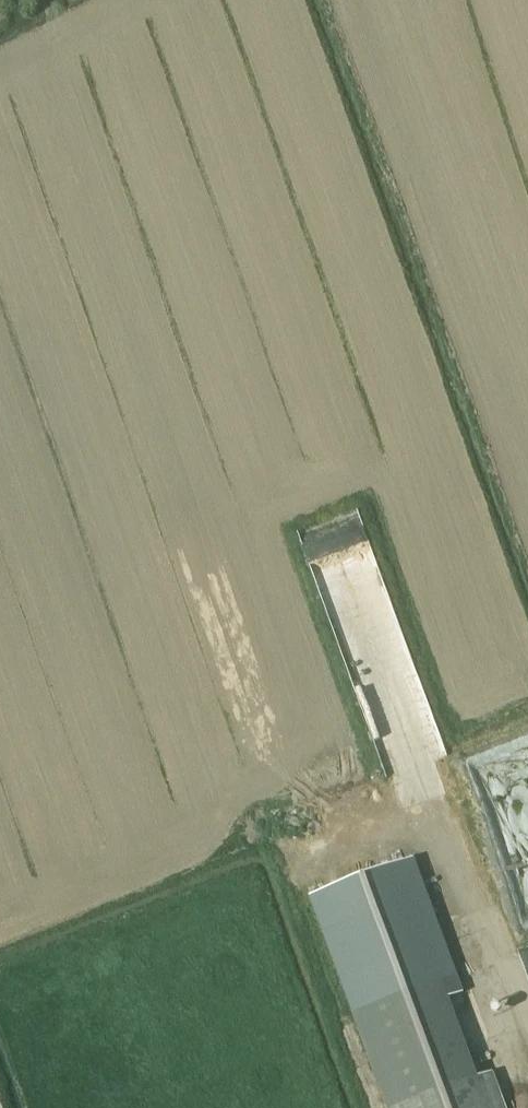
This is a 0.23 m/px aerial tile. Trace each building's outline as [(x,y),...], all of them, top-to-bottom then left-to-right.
[(385,1107),(505,1107),(493,1073),(451,1089),(420,1010),(457,998),(409,869),(310,907),(385,1107)]
